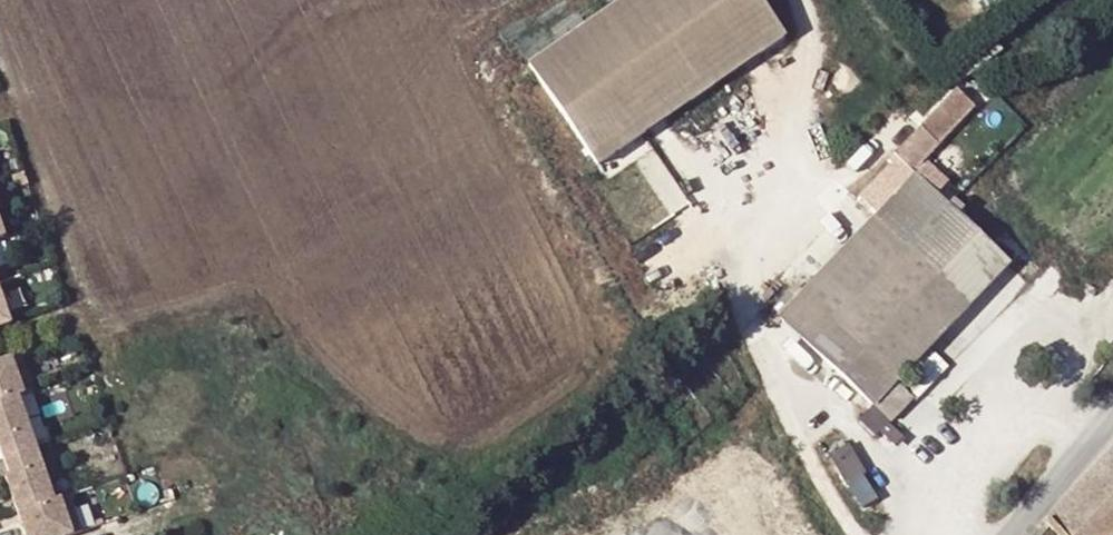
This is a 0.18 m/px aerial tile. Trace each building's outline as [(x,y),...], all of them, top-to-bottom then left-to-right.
[(525,68),(593,169),(782,40),(755,0),(625,0),(525,68)] [(893,157),(912,174),(937,148),(974,110),(955,92),(918,130),(893,157)] [(891,155),(853,195),(873,214),(912,174),(893,157),(891,155)] [(914,177),(935,197),(946,186),(925,165),(914,177)] [(894,384),(1008,267),(935,197),(914,177),(912,174),(873,214),(774,318),(870,409),(894,384)] [(9,325),(0,300),(0,327),(9,325)] [(16,398),(11,385),(28,379),(20,356),(0,363),(0,404),(16,398)] [(32,393),(28,379),(11,385),(16,398),(32,393)] [(894,384),(870,409),(889,427),(913,403),(894,384)] [(0,404),(0,453),(2,460),(34,449),(16,398),(0,404)] [(4,477),(17,513),(52,501),(34,449),(2,460),(8,476),(4,477)] [(1043,526),(1050,534),(1112,534),(1112,452),(1043,526)] [(68,495),(52,501),(57,515),(73,509),(68,495)] [(24,534),(73,534),(81,532),(73,509),(57,515),(52,501),(17,513),(24,534)]
